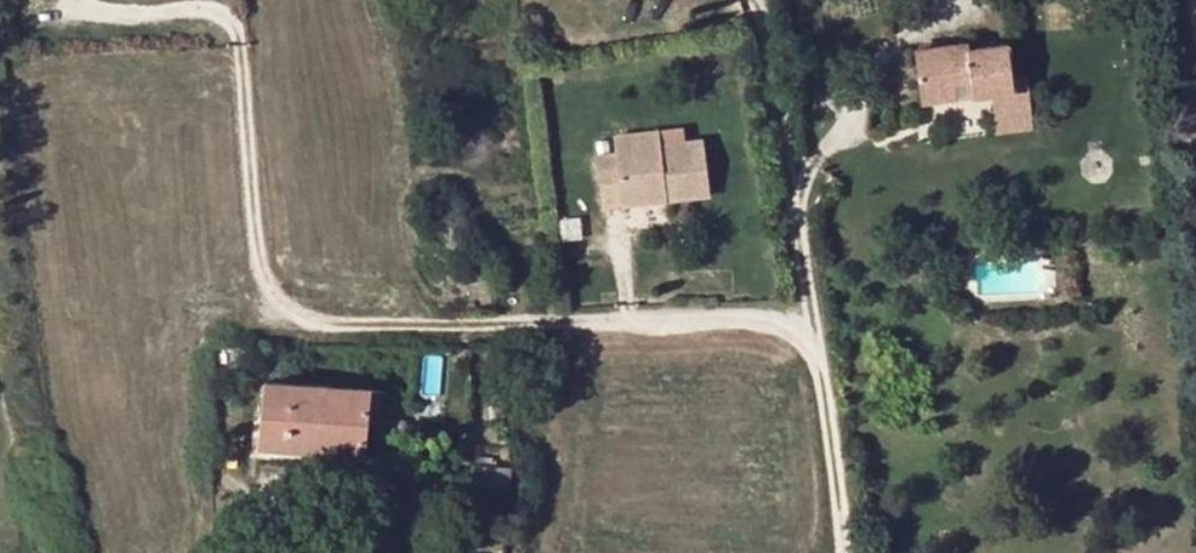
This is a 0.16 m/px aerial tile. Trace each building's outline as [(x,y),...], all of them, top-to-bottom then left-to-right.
[(967,52),(966,46),(914,53),(920,106),(955,101),(953,84),(970,82),(972,99),(1012,94),(1007,48),(967,52)] [(970,82),(953,84),(955,101),(972,99),(970,82)] [(1181,117),(1186,154),(1195,153),(1195,116),(1181,117)] [(689,147),(687,133),(663,135),(665,150),(689,147)] [(714,201),(707,146),(665,150),(663,135),(618,141),(620,158),(601,160),(608,213),(630,211),(628,194),(669,190),(671,206),(714,201)] [(671,206),(669,190),(628,194),(630,211),(671,206)] [(370,415),(384,416),(385,406),(385,395),(265,386),(260,450),(366,457),(370,415)] [(411,396),(385,395),(385,406),(410,408),(411,396)] [(508,490),(510,472),(471,468),(471,487),(508,490)]
